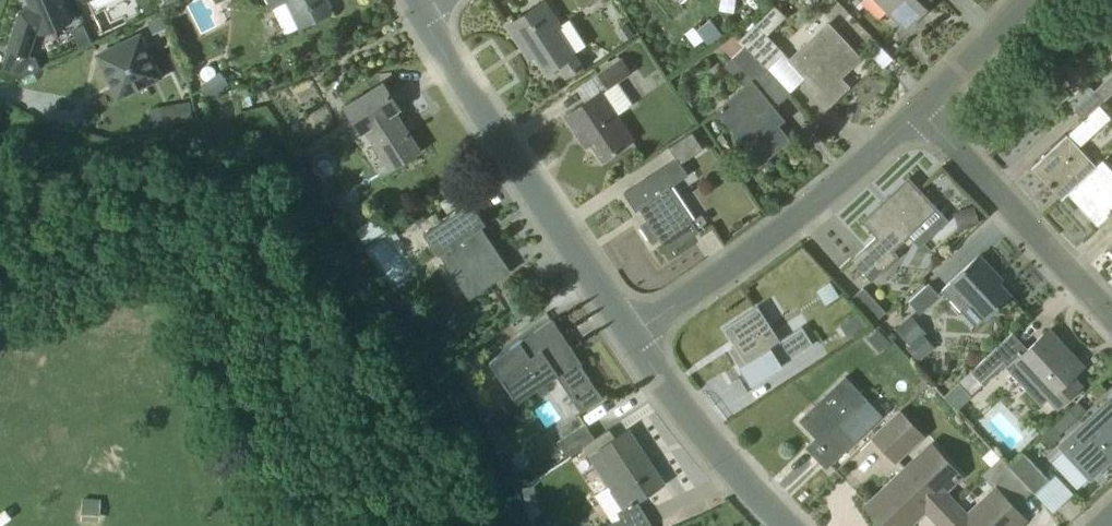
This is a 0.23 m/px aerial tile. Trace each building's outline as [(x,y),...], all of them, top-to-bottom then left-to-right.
[(72,20),(64,0),(28,0),(31,6),(20,11),(8,48),(29,55),(36,32),(40,30),(41,33),(72,20)] [(302,25),(302,26),(330,12),(325,0),(269,0),(272,7),(273,6),(285,33),(302,25)] [(582,8),(595,0),(577,0),(582,8)] [(894,17),(893,19),(897,22),(898,21),(907,30),(921,15),(917,12),(923,5),(924,6),(930,0),(876,0),(894,17)] [(582,66),(574,54),(557,27),(560,25),(545,1),(508,25),(519,42),(525,39),(546,72),(559,64),(566,76),(582,66)] [(768,68),(784,52),(755,23),(740,38),(768,68)] [(816,93),(817,94),(827,106),(848,86),(840,77),(860,58),(829,23),(790,60),(819,90),(816,93)] [(118,96),(160,77),(140,35),(99,55),(118,96)] [(756,80),(768,68),(740,38),(739,39),(745,45),(733,56),(756,80)] [(623,57),(597,74),(607,89),(633,72),(623,57)] [(207,85),(214,94),(215,96),(231,85),(220,71),(216,74),(207,80),(205,82),(207,85)] [(1095,89),(1105,100),(1111,93),(1111,74),(1095,89)] [(1095,89),(1088,82),(1087,82),(1083,77),(1078,81),(1086,89),(1070,104),(1083,118),(1081,120),(1082,121),(1067,134),(1031,166),(1062,199),(1068,193),(1097,166),(1079,147),(1111,117),(1099,104),(1105,100),(1095,89)] [(774,108),(753,82),(751,80),(716,108),(761,162),(789,139),(768,113),(774,108)] [(391,167),(420,150),(395,111),(400,108),(383,82),(350,104),(391,167)] [(603,159),(633,140),(601,91),(566,115),(578,132),(583,128),(603,159)] [(190,101),(170,104),(173,122),(193,119),(190,101)] [(689,175),(680,162),(703,148),(692,131),(669,146),(677,158),(637,184),(638,185),(627,193),(626,191),(624,193),(636,211),(644,206),(652,218),(640,226),(652,244),(664,236),(671,246),(707,221),(702,214),(689,223),(667,189),(689,175)] [(1104,160),(1097,166),(1068,193),(1098,225),(1108,215),(1109,215),(1111,212),(1111,169),(1104,160)] [(872,281),(885,268),(899,255),(894,250),(936,209),(909,178),(888,197),(894,203),(886,211),(880,205),(863,220),(877,235),(865,247),(851,259),(872,281)] [(470,295),(508,270),(483,234),(477,238),(473,232),(486,223),(471,201),(424,233),(439,255),(442,253),(470,295)] [(385,231),(376,216),(356,230),(365,244),(385,231)] [(961,309),(971,300),(987,318),(1011,295),(998,282),(992,276),(996,273),(980,255),(953,281),(952,280),(942,289),(961,309)] [(944,284),(957,272),(945,259),(932,272),(944,284)] [(929,283),(909,301),(920,313),(940,295),(929,283)] [(852,297),(875,320),(886,310),(863,286),(852,297)] [(754,310),(759,307),(758,306),(724,328),(735,345),(729,349),(751,384),(813,344),(802,326),(775,343),(754,310)] [(840,324),(848,337),(867,325),(859,312),(840,324)] [(919,361),(927,354),(916,341),(919,338),(910,328),(917,321),(911,315),(896,329),(909,344),(906,346),(919,361)] [(581,411),(602,397),(580,365),(582,363),(552,320),(490,361),(518,402),(557,375),(581,411)] [(890,341),(878,328),(868,338),(880,350),(890,341)] [(1059,408),(1066,402),(1082,387),(1072,376),(1083,366),(1082,365),(1078,369),(1059,348),(1062,344),(1049,330),(1029,349),(1013,332),(971,371),(983,384),(1004,364),(1009,369),(1042,405),(1050,398),(1059,408)] [(812,452),(826,467),(855,440),(840,424),(866,400),(846,378),(801,418),(824,442),(812,452)] [(1065,441),(1061,445),(1091,478),(1111,458),(1111,398),(1065,441)] [(896,463),(925,435),(900,409),(870,437),(896,463)] [(568,456),(595,438),(585,423),(558,441),(568,456)] [(632,505),(664,484),(628,429),(599,448),(622,483),(611,490),(623,508),(631,503),(632,505)] [(962,477),(931,445),(868,505),(889,525),(900,525),(914,513),(912,511),(920,502),(943,525),(957,525),(967,516),(946,493),(962,477)] [(1033,490),(1032,490),(1035,493),(1049,479),(1023,452),(1010,465),(1033,490)] [(1010,465),(1009,466),(1000,456),(981,474),(996,489),(967,516),(957,525),(1016,525),(1024,518),(1014,507),(1032,490),(1033,490),(1010,465)] [(538,503),(535,485),(523,487),(526,506),(538,503)] [(621,518),(603,525),(624,525),(621,518)]
